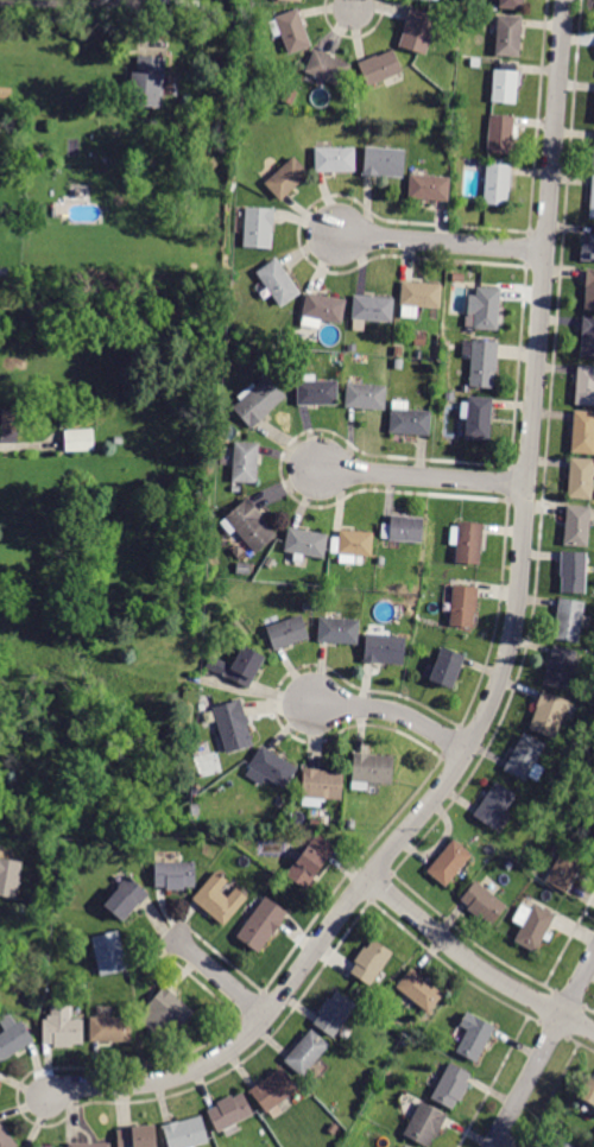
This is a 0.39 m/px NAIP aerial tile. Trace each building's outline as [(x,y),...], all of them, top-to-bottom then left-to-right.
[(499,9),(500,0),(523,0),(523,11),(499,9)] [(298,11),(311,46),(289,55),(282,36),(273,38),(268,23),(276,20),(274,18),(298,8),(298,11)] [(411,9),(438,17),(426,55),(399,46),(410,8),(411,9)] [(500,15),(522,18),(519,58),(495,56),(498,15),(500,15)] [(448,21),(441,40),(434,38),(440,19),(448,21)] [(315,50),(350,65),(342,88),(326,81),(322,89),(308,82),(311,75),(304,72),(315,50)] [(393,50),(403,72),(368,88),(358,63),(377,55),(378,57),(393,50)] [(139,55),(166,57),(162,108),(127,104),(131,72),(135,72),(138,55),(139,55)] [(480,59),(479,68),(472,66),(472,58),(480,59)] [(495,70),(519,72),(516,104),(491,102),(493,70),(495,70)] [(12,100),(0,99),(0,87),(12,88),(12,100)] [(297,93),(292,106),(282,101),(286,88),(297,93)] [(514,116),(514,125),(518,126),(517,138),(512,137),(511,154),(487,152),(489,114),(514,116)] [(405,150),(404,179),(364,177),(366,146),(405,150)] [(355,148),(355,173),(316,173),(316,148),(355,148)] [(42,153),(40,166),(31,166),(32,152),(42,153)] [(293,156),(310,175),(280,202),(264,184),(266,182),(260,176),(272,165),(277,171),(293,156)] [(486,163),(511,165),(507,207),(482,204),(486,163)] [(449,177),(447,202),(409,199),(410,175),(449,177)] [(273,208),(272,249),(244,248),(245,207),(273,208)] [(588,235),(593,235),(593,262),(580,261),(582,243),(588,245),(588,235)] [(301,293),(280,308),(255,273),(276,259),(301,293)] [(587,270),(593,270),(593,311),(583,310),(587,270)] [(442,286),(440,310),(419,308),(417,319),(402,318),(403,306),(400,306),(403,283),(442,286)] [(500,289),(498,331),(474,329),(475,308),(467,306),(468,292),(476,293),(476,287),(500,289)] [(346,300),(341,325),(302,317),(307,293),(346,300)] [(393,298),(392,323),(365,321),(364,332),(353,331),(354,319),(352,319),(354,296),(393,298)] [(583,318),(593,319),(593,359),(581,357),(583,318)] [(286,337),(282,346),(276,342),(280,334),(286,337)] [(425,336),(425,347),(415,346),(415,336),(425,336)] [(473,341),(499,343),(497,372),(495,372),(494,389),(469,387),(473,341)] [(403,347),(402,356),(394,356),(396,347),(403,347)] [(402,360),(400,369),(393,369),(394,359),(402,360)] [(577,365),(593,366),(593,407),(574,405),(577,365)] [(297,381),(303,381),(304,374),(315,374),(315,381),(337,381),(337,406),(297,406),(297,381)] [(247,386),(248,385),(253,389),(267,376),(286,397),(251,429),(232,407),(240,400),(236,395),(247,386)] [(347,384),(386,386),(385,411),(345,408),(347,384)] [(488,441),(465,439),(467,419),(460,418),(461,401),(468,403),(468,397),(492,399),(488,441)] [(388,433),(391,408),(392,408),(393,400),(407,401),(407,410),(431,412),(429,437),(388,433)] [(20,432),(1,431),(2,410),(21,412),(20,432)] [(574,411),(593,412),(593,455),(571,454),(574,411)] [(64,431),(93,429),(94,450),(65,452),(64,431)] [(257,484),(232,483),(233,467),(226,465),(227,449),(234,450),(235,442),(259,443),(257,484)] [(593,460),(590,500),(568,498),(570,457),(593,460)] [(264,517),(260,519),(276,537),(257,555),(236,531),(230,536),(220,522),(248,498),(264,517)] [(588,547),(563,546),(567,506),(590,507),(588,547)] [(423,518),(422,543),(390,540),(390,539),(380,538),(381,525),(390,525),(391,515),(423,518)] [(479,565),(455,564),(456,547),(448,546),(450,527),(459,527),(459,522),(482,525),(479,565)] [(327,536),(323,559),(303,556),(302,563),(292,562),(293,553),(284,552),(289,528),(327,536)] [(373,533),(371,557),(355,556),(354,564),(339,563),(340,555),(337,555),(337,552),(330,552),(331,538),(339,539),(340,531),(373,533)] [(561,552),(587,552),(586,594),(561,592),(561,578),(560,577),(561,552)] [(249,576),(236,575),(236,563),(251,564),(249,576)] [(479,589),(476,613),(475,613),(474,628),(449,626),(453,587),(479,589)] [(560,598),(584,602),(577,644),(552,640),(560,598)] [(301,615),(309,639),(274,651),(266,627),(301,615)] [(317,642),(320,617),(360,620),(358,645),(317,642)] [(241,639),(230,625),(238,619),(248,633),(241,639)] [(405,639),(403,665),(379,663),(379,665),(364,663),(366,634),(367,634),(368,625),(385,626),(384,636),(405,639)] [(265,659),(248,690),(225,677),(225,674),(221,672),(219,676),(204,667),(211,655),(230,667),(242,646),(265,659)] [(576,652),(567,691),(543,684),(554,646),(576,652)] [(466,657),(456,679),(455,678),(451,687),(423,677),(428,663),(435,665),(441,647),(466,657)] [(543,692),(577,705),(571,722),(563,718),(555,739),(529,729),(543,692)] [(245,717),(248,716),(251,723),(247,724),(254,747),(226,755),(216,724),(210,725),(206,710),(240,699),(245,717)] [(524,734),(545,746),(536,762),(544,768),(537,781),(527,777),(525,781),(504,771),(524,734)] [(298,768),(285,790),(266,778),(263,785),(246,774),(251,768),(248,767),(263,746),(298,768)] [(393,756),(391,785),(368,782),(368,791),(350,790),(354,753),(393,756)] [(343,772),(341,800),(326,799),(324,803),(321,803),(320,807),(302,806),(303,798),(302,798),(303,769),(343,772)] [(495,782),(516,797),(493,830),(473,816),(495,782)] [(192,815),(191,805),(198,804),(200,815),(192,815)] [(318,828),(309,826),(310,819),(320,820),(318,828)] [(305,891),(286,876),(316,834),(336,848),(305,891)] [(454,839),(472,855),(444,887),(426,872),(454,839)] [(561,853),(582,864),(567,894),(545,882),(561,853)] [(154,887),(156,863),(160,863),(162,854),(176,854),(175,862),(196,862),(195,887),(184,887),(184,891),(166,891),(166,887),(154,887)] [(17,899),(0,896),(0,858),(24,862),(17,899)] [(140,906),(135,904),(121,921),(103,907),(119,888),(110,881),(119,870),(150,895),(140,906)] [(191,900),(216,870),(228,881),(220,891),(228,898),(236,888),(248,898),(223,926),(191,900)] [(507,906),(492,925),(482,918),(480,921),(467,911),(469,908),(460,900),(475,881),(507,906)] [(259,953),(236,937),(266,896),(289,912),(259,953)] [(40,907),(31,906),(31,899),(42,900),(40,907)] [(550,926),(546,932),(552,934),(548,943),(543,940),(537,953),(514,942),(523,926),(512,921),(520,905),(531,910),(533,904),(556,915),(550,926)] [(128,970),(100,976),(90,937),(119,931),(128,970)] [(371,986),(350,972),(356,963),(354,962),(365,946),(367,948),(373,939),(393,953),(371,986)] [(443,994),(428,1013),(396,987),(412,968),(443,994)] [(195,1010),(176,1032),(172,1028),(164,1038),(140,1019),(150,1008),(146,1006),(164,986),(195,1010)] [(320,1015),(317,1013),(328,999),(330,1000),(336,990),(358,1005),(334,1039),(314,1025),(320,1015)] [(43,1043),(43,1019),(46,1019),(46,1013),(50,1013),(50,1005),(70,1005),(70,1018),(82,1018),(82,1041),(72,1041),(72,1046),(53,1046),(53,1043),(43,1043)] [(5,1031),(0,1022),(0,1015),(8,1010),(15,1022),(21,1020),(33,1040),(0,1062),(0,1034),(5,1031)] [(476,1063),(456,1052),(468,1029),(460,1026),(467,1012),(495,1027),(476,1063)] [(89,1043),(90,1015),(132,1015),(132,1043),(89,1043)] [(310,1029),(329,1046),(303,1077),(284,1060),(310,1029)] [(466,1084),(469,1085),(461,1102),(457,1100),(453,1109),(431,1098),(450,1063),(470,1073),(466,1084)] [(280,1066),(298,1089),(277,1104),(283,1113),(274,1120),(268,1113),(266,1114),(248,1091),(280,1066)] [(590,1076),(593,1078),(593,1106),(579,1098),(590,1076)] [(217,1105),(216,1103),(232,1096),(233,1098),(244,1094),(254,1115),(236,1124),(240,1132),(227,1139),(223,1130),(217,1133),(207,1111),(217,1105)] [(435,1134),(428,1146),(426,1146),(404,1135),(421,1102),(447,1115),(437,1135),(435,1134)] [(209,1142),(194,1146),(168,1146),(163,1126),(178,1121),(179,1122),(201,1116),(209,1142)] [(19,1145),(16,1146),(0,1146),(0,1121),(19,1145)] [(333,1135),(328,1132),(333,1123),(339,1128),(333,1135)] [(154,1124),(157,1146),(120,1146),(118,1130),(132,1129),(132,1127),(154,1124)] [(557,1138),(573,1146),(552,1146),(557,1138)]
